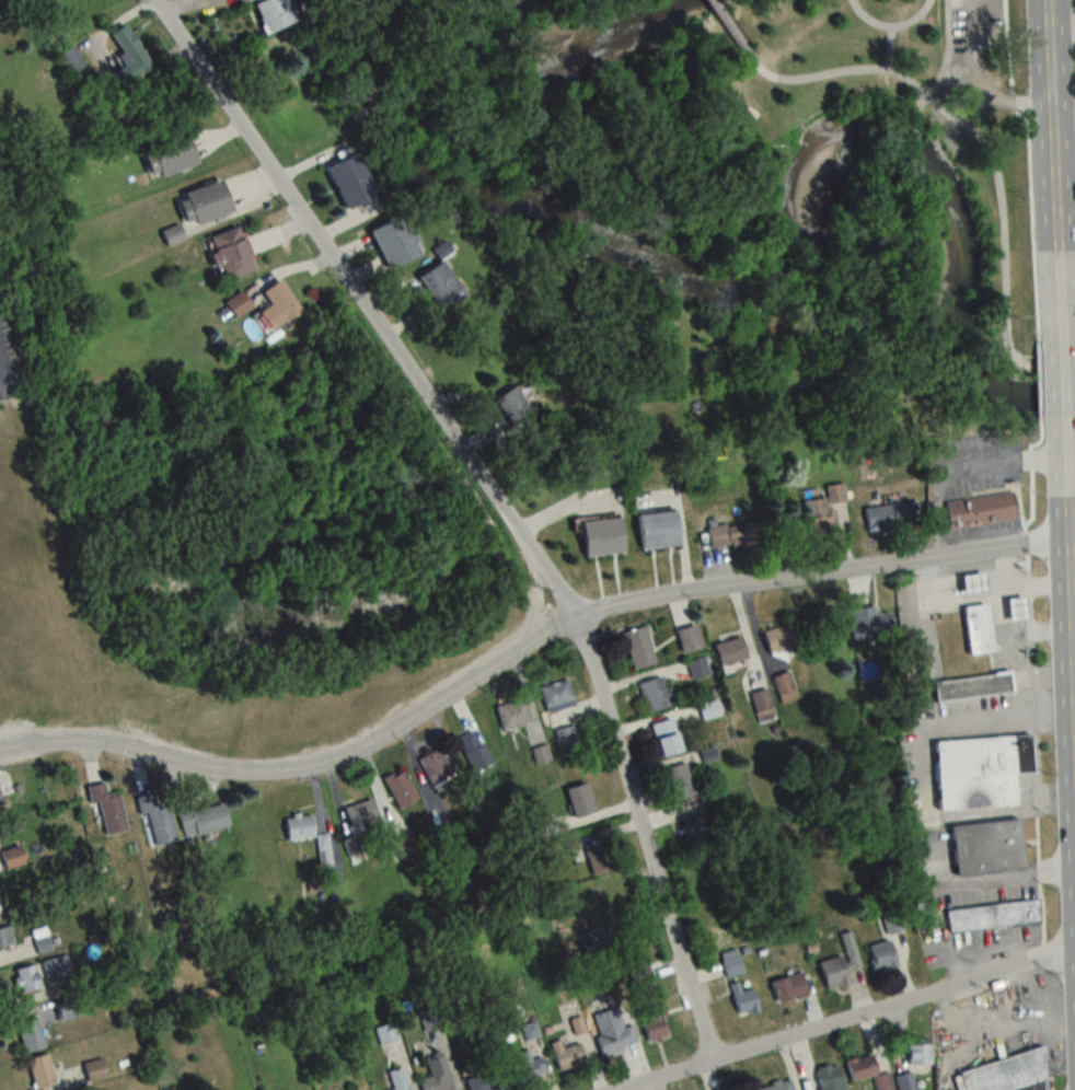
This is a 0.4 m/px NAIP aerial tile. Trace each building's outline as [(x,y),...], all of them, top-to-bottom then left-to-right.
[(287,0),(265,0),(254,5),(266,34),(296,22),(287,0)] [(154,71),(130,24),(111,34),(128,66),(113,74),(120,88),(154,71)] [(57,53),(67,75),(85,67),(75,45),(57,53)] [(199,165),(188,133),(142,150),(153,181),(199,165)] [(346,210),(376,198),(359,155),(328,168),(346,210)] [(187,227),(233,213),(223,182),(177,196),(187,227)] [(391,270),(423,253),(402,214),(370,231),(391,270)] [(256,270),(239,226),(210,238),(227,281),(256,270)] [(419,278),(443,312),(467,296),(442,261),(419,278)] [(303,312),(280,280),(263,292),(272,304),(260,313),(274,333),(303,312)] [(252,306),(242,291),(225,302),(236,318),(252,306)] [(496,400),(519,435),(539,421),(515,387),(496,400)] [(825,486),(826,499),(802,500),(803,538),(831,537),(830,504),(844,503),(843,486),(825,486)] [(1012,492),(944,500),(947,529),(1016,520),(1012,492)] [(918,521),(914,500),(863,510),(867,530),(918,521)] [(676,512),(638,516),(642,551),(680,547),(676,512)] [(586,557),(625,553),(621,518),(582,522),(586,557)] [(762,542),(759,521),(705,530),(708,551),(762,542)] [(962,574),(962,591),(984,591),(984,574),(962,574)] [(1026,619),(1025,597),(1007,598),(1008,620),(1026,619)] [(962,606),(967,655),(992,652),(986,604),(962,606)] [(851,608),(852,637),(892,635),(891,612),(875,613),(875,606),(851,608)] [(827,635),(826,613),(808,615),(810,636),(827,635)] [(790,622),(763,633),(772,654),(798,642),(790,622)] [(677,629),(681,654),(701,650),(697,625),(677,629)] [(623,631),(632,669),(655,664),(646,626),(623,631)] [(715,645),(721,667),(747,659),(741,637),(715,645)] [(687,662),(693,679),(710,674),(704,657),(687,662)] [(798,697),(788,670),(771,677),(781,704),(798,697)] [(1013,693),(1011,672),(933,680),(935,701),(1013,693)] [(637,684),(648,713),(669,706),(659,676),(637,684)] [(574,703),(568,680),(540,687),(545,710),(574,703)] [(774,718),(769,689),(752,692),(757,721),(774,718)] [(496,707),(503,731),(532,722),(525,698),(496,707)] [(696,706),(701,721),(721,715),(716,700),(696,706)] [(650,725),(660,757),(683,750),(673,718),(650,725)] [(559,748),(578,742),(574,725),(554,730),(559,748)] [(458,737),(473,772),(493,763),(478,728),(458,737)] [(1017,806),(1015,774),(1033,773),(1031,735),(935,741),(939,811),(1017,806)] [(419,758),(433,786),(457,775),(443,747),(419,758)] [(673,800),(694,796),(689,764),(667,767),(673,800)] [(420,798),(403,768),(384,779),(401,808),(420,798)] [(566,789),(575,818),(597,811),(587,782),(566,789)] [(119,794),(107,796),(104,783),(86,786),(90,809),(100,807),(104,833),(125,829),(119,794)] [(167,802),(155,804),(153,793),(135,797),(139,814),(148,812),(155,845),(176,840),(167,802)] [(346,806),(352,826),(378,818),(372,798),(346,806)] [(178,815),(186,838),(231,823),(222,799),(178,815)] [(681,817),(687,840),(716,833),(710,810),(681,817)] [(287,816),(287,838),(314,837),(314,816),(287,816)] [(957,875),(1025,868),(1020,820),(952,826),(957,875)] [(317,834),(320,866),(332,865),(329,833),(317,834)] [(343,840),(350,857),(360,853),(354,836),(343,840)] [(593,875),(615,867),(604,839),(582,847),(593,875)] [(2,850),(6,869),(26,865),(21,846),(2,850)] [(1040,923),(1038,901),(946,909),(948,931),(1040,923)] [(888,935),(903,930),(895,908),(881,913),(888,935)] [(14,944),(10,926),(0,929),(0,948),(14,944)] [(609,942),(603,926),(586,932),(592,948),(609,942)] [(32,931),(35,954),(51,952),(48,929),(32,931)] [(847,971),(860,967),(850,931),(839,934),(844,955),(818,962),(826,989),(850,983),(847,971)] [(868,946),(875,972),(897,967),(890,940),(868,946)] [(721,953),(727,977),(744,973),(739,949),(721,953)] [(71,973),(65,955),(41,962),(46,980),(71,973)] [(645,1043),(667,1038),(654,965),(631,969),(645,1043)] [(40,989),(35,966),(15,969),(19,992),(40,989)] [(772,981),(778,1002),(808,993),(801,972),(772,981)] [(742,992),(739,982),(730,984),(737,1015),(760,1010),(755,988),(742,992)] [(87,1013),(82,994),(54,1003),(59,1021),(87,1013)] [(418,1014),(425,1032),(443,1025),(435,1007),(418,1014)] [(623,1028),(618,1008),(592,1015),(603,1055),(639,1045),(634,1025),(623,1028)] [(16,1023),(24,1053),(45,1047),(36,1017),(16,1023)] [(540,1035),(535,1021),(521,1025),(526,1040),(540,1035)] [(375,1029),(381,1045),(399,1039),(393,1022),(375,1029)] [(563,1048),(561,1040),(550,1043),(558,1070),(585,1062),(580,1043),(563,1048)] [(931,1044),(908,1044),(908,1064),(931,1064),(931,1044)] [(509,1054),(513,1080),(545,1075),(542,1058),(531,1060),(530,1050),(509,1054)] [(957,1089),(1050,1089),(1040,1050),(952,1072),(957,1089)] [(57,1085),(47,1053),(26,1059),(36,1089),(42,1089),(57,1085)] [(873,1054),(846,1060),(852,1081),(871,1076),(875,1089),(894,1089),(889,1073),(878,1076),(873,1054)] [(427,1060),(431,1076),(421,1079),(424,1089),(454,1089),(444,1055),(427,1060)] [(837,1062),(814,1069),(821,1089),(846,1089),(837,1062)] [(394,1089),(392,1089),(410,1089),(403,1067),(389,1071),(394,1089)] [(470,1089),(494,1089),(499,1088),(492,1069),(466,1079),(470,1089)] [(911,1072),(895,1076),(899,1089),(915,1089),(911,1072)] [(789,1079),(755,1089),(756,1089),(793,1089),(789,1079)]
